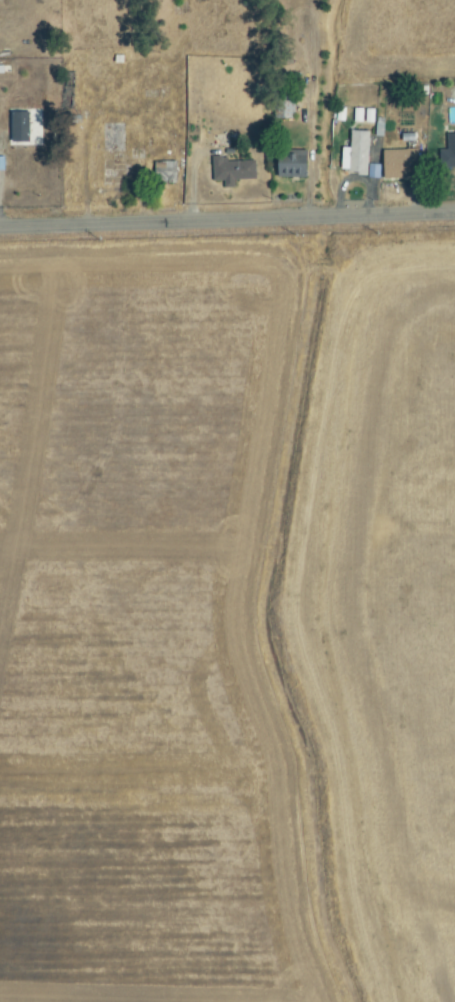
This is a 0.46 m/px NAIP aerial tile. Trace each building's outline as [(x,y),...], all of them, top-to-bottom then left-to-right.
[(26,112),(8,111),(7,142),(25,142),(26,112)] [(366,131),(348,130),(347,147),(339,147),(338,173),(377,175),(378,164),(365,164),(366,131)] [(438,150),(439,167),(454,167),(454,134),(445,134),(445,149),(438,150)] [(379,150),(380,178),(414,177),(414,149),(379,150)] [(304,177),(304,154),(272,155),(273,178),(304,177)] [(232,179),(253,179),(253,158),(210,160),(211,180),(221,180),(221,187),(233,186),(232,179)] [(174,161),(158,161),(157,182),(173,183),(174,161)]
